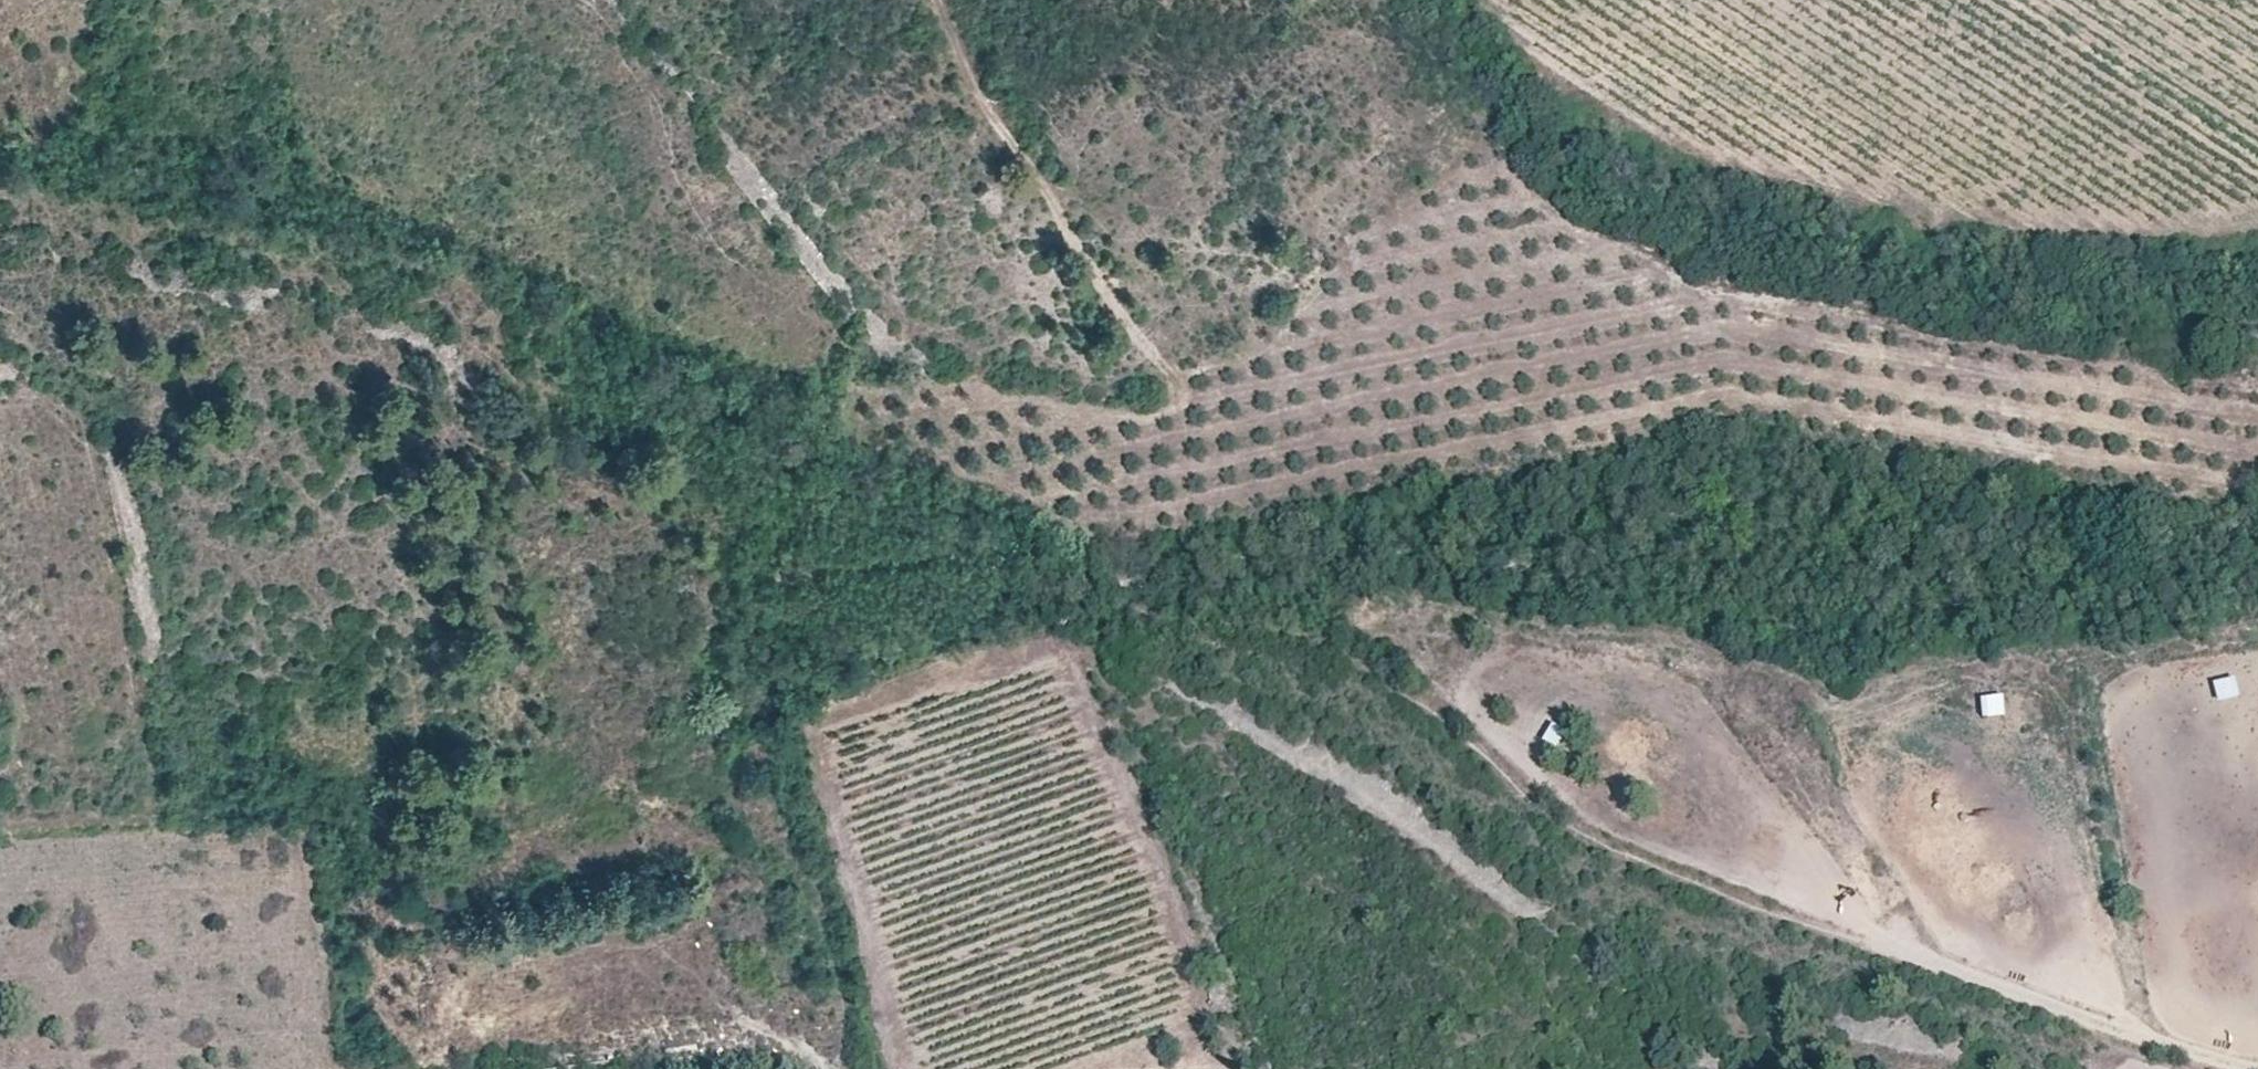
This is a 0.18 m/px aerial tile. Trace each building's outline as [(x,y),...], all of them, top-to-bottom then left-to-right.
[(1980,693),(1980,715),(2003,715),(2004,693),(1980,693)] [(1554,744),(1562,725),(1545,718),(1537,738),(1554,744)]
